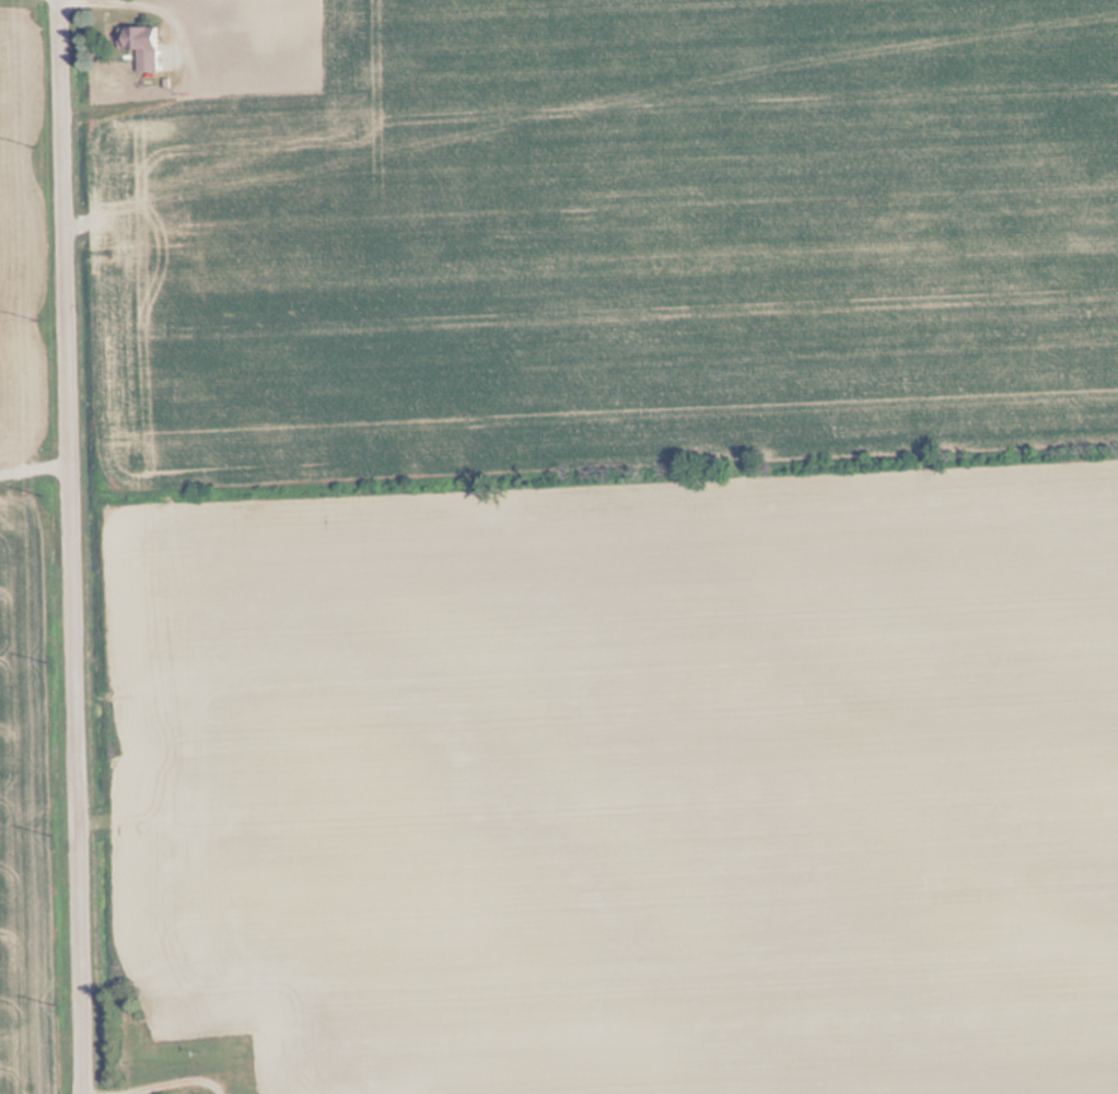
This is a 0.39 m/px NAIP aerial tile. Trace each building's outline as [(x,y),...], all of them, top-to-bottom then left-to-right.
[(115,51),(135,51),(135,72),(155,72),(155,27),(114,28),(115,51)]
